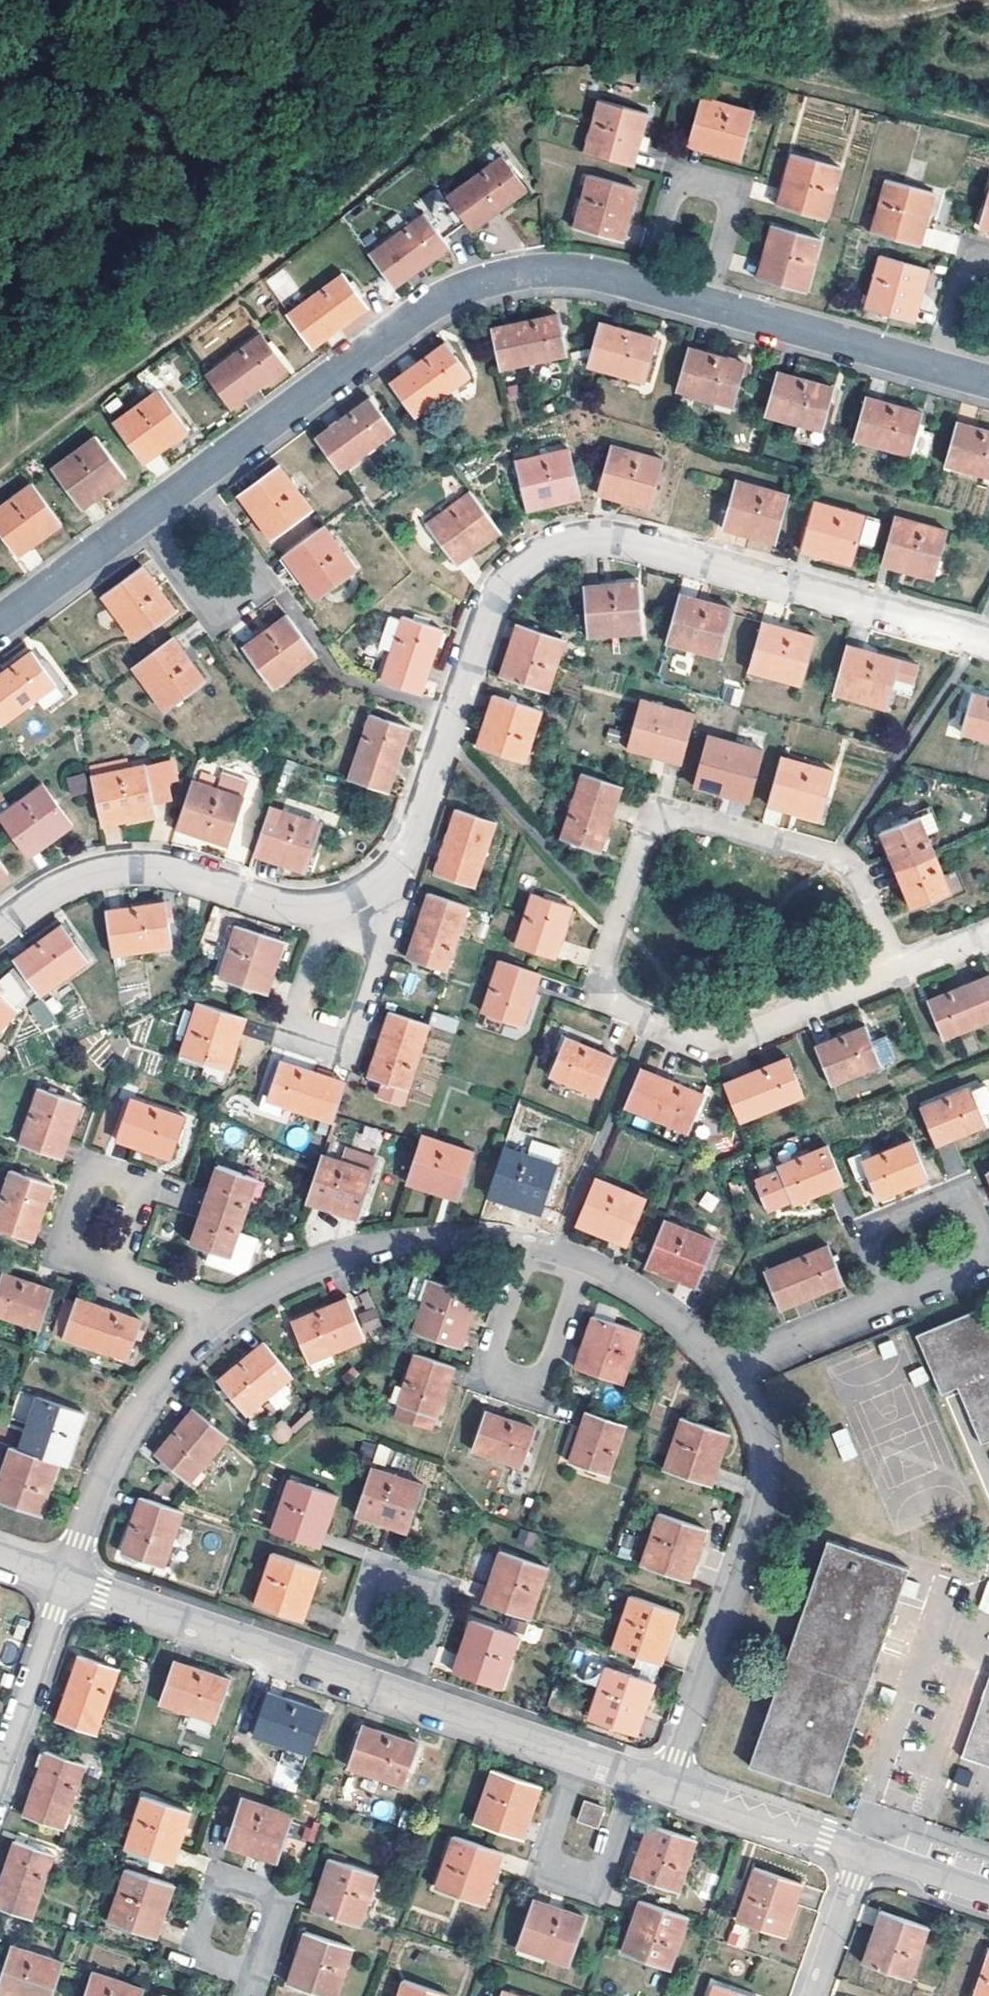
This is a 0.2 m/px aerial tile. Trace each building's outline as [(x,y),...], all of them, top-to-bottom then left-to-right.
[(700,96),(689,136),(720,144),(719,149),(718,153),(738,159),(751,110),(700,96)] [(597,100),(581,154),(621,165),(629,136),(634,137),(638,138),(644,113),(597,100)] [(629,136),(621,165),(630,167),(638,138),(634,137),(629,136)] [(720,144),(689,136),(686,144),(718,153),(719,149),(720,144)] [(790,153),(784,177),(788,179),(792,180),(784,208),(824,219),(838,166),(790,153)] [(501,158),(445,199),(469,231),(525,190),(501,158)] [(586,175),(571,229),(611,239),(619,212),(627,214),(633,187),(586,175)] [(788,179),(784,177),(775,206),(784,208),(792,180),(788,179)] [(884,179),(869,231),(908,241),(916,214),(926,216),(932,192),(884,179)] [(979,217),(988,219),(988,183),(979,217)] [(619,212),(611,239),(619,242),(627,214),(619,212)] [(917,244),(926,216),(916,214),(908,241),(917,244)] [(424,215),(367,256),(392,289),(447,247),(431,225),(424,215)] [(979,217),(977,224),(988,227),(988,219),(979,217)] [(770,226),(760,262),(764,263),(768,264),(764,280),(804,292),(819,239),(770,226)] [(879,255),(864,308),(903,319),(910,291),(919,293),(926,268),(879,255)] [(756,278),(764,280),(768,264),(764,263),(760,262),(756,278)] [(265,280),(280,302),(299,289),(283,267),(265,280)] [(342,276),(287,316),(311,349),(365,308),(342,276)] [(911,321),(919,293),(910,291),(903,319),(911,321)] [(557,316),(490,330),(498,369),(565,354),(557,316)] [(597,323),(586,365),(644,381),(655,339),(597,323)] [(261,335),(205,375),(231,407),(285,368),(280,359),(269,345),(261,335)] [(445,344),(390,384),(414,417),(468,377),(445,344)] [(685,347),(673,389),(731,405),(743,364),(685,347)] [(775,372),(762,414),(820,430),(831,388),(775,372)] [(112,423),(135,454),(148,444),(151,448),(155,452),(186,428),(156,389),(112,423)] [(862,397),(851,439),(908,454),(916,428),(920,413),(862,397)] [(369,399),(313,439),(338,473),(393,432),(369,399)] [(942,464),(981,474),(988,476),(988,432),(953,421),(942,464)] [(931,432),(916,428),(908,454),(924,459),(931,432)] [(49,468),(73,500),(98,482),(101,486),(104,490),(123,474),(94,435),(49,468)] [(135,454),(141,462),(155,452),(151,448),(148,444),(135,454)] [(609,446),(598,486),(627,494),(626,497),(625,501),(650,508),(663,461),(609,446)] [(514,461),(524,500),(552,495),(553,498),(554,503),(580,497),(567,447),(514,461)] [(280,464),(245,489),(262,513),(259,515),(256,519),(270,539),(311,510),(280,464)] [(981,474),(979,482),(988,485),(988,476),(981,474)] [(733,479),(722,520),(749,527),(748,531),(747,535),(774,542),(787,494),(733,479)] [(98,482),(73,500),(80,509),(104,490),(101,486),(98,482)] [(0,504),(0,536),(8,547),(31,531),(38,538),(58,523),(28,484),(0,504)] [(596,493),(625,501),(626,497),(627,494),(598,486),(596,493)] [(262,513),(245,489),(238,494),(256,519),(259,515),(262,513)] [(469,492),(426,526),(449,557),(472,541),(475,545),(478,548),(500,532),(469,492)] [(552,495),(524,500),(526,508),(554,503),(553,498),(552,495)] [(812,501),(800,542),(827,549),(826,553),(825,557),(850,565),(856,543),(869,547),(877,519),(812,501)] [(893,514),(881,556),(910,564),(910,568),(909,572),(932,578),(945,530),(893,514)] [(749,527),(722,520),(720,527),(747,535),(748,531),(749,527)] [(323,527),(290,549),(308,573),(304,577),(300,580),(314,600),(354,571),(323,527)] [(31,531),(8,547),(15,556),(38,538),(31,531)] [(472,541),(449,557),(455,565),(478,548),(475,545),(472,541)] [(798,549),(825,557),(826,553),(827,549),(800,542),(798,549)] [(282,555),(300,580),(304,577),(308,573),(290,549),(282,555)] [(879,563),(909,572),(910,568),(910,564),(881,556),(879,563)] [(141,569),(101,598),(133,642),(174,613),(154,587),(141,569)] [(608,585),(584,588),(589,637),(643,632),(638,582),(608,585)] [(679,594),(666,642),(719,658),(733,610),(702,601),(679,594)] [(265,631),(241,649),(272,690),(316,657),(285,616),(265,631)] [(389,651),(379,682),(419,694),(439,628),(416,621),(401,616),(400,620),(388,616),(378,647),(389,651)] [(763,622),(749,670),(802,686),(816,637),(788,629),(763,622)] [(519,625),(509,653),(513,654),(517,655),(527,627),(519,625)] [(509,653),(501,676),(549,692),(565,641),(527,627),(517,655),(513,654),(509,653)] [(171,639),(130,668),(163,713),(204,684),(171,639)] [(847,645),(833,693),(905,714),(919,666),(847,645)] [(0,675),(0,725),(39,697),(55,685),(40,666),(31,652),(0,675)] [(40,666),(55,685),(39,697),(49,710),(71,694),(46,661),(40,666)] [(960,731),(988,740),(988,696),(971,692),(960,731)] [(492,696),(482,724),(487,725),(492,726),(502,699),(492,696)] [(641,698),(628,747),(654,754),(655,750),(655,747),(683,755),(694,713),(641,698)] [(482,724),(474,746),(522,763),(540,711),(502,699),(492,726),(487,725),(482,724)] [(370,714),(348,779),(387,793),(410,727),(370,714)] [(708,735),(694,783),(748,797),(761,750),(708,735)] [(135,736),(129,745),(140,751),(146,742),(135,736)] [(683,755),(655,747),(655,750),(654,754),(681,760),(683,755)] [(780,756),(769,797),(796,803),(794,812),(820,818),(833,769),(780,756)] [(170,759),(145,765),(153,801),(169,798),(165,780),(174,777),(170,759)] [(89,769),(91,776),(126,768),(124,761),(89,769)] [(126,768),(91,776),(100,813),(128,808),(130,818),(156,812),(153,801),(145,765),(144,764),(126,768)] [(191,780),(177,819),(206,828),(203,835),(227,843),(248,781),(220,772),(215,788),(191,780)] [(583,774),(561,837),(601,850),(621,786),(583,774)] [(0,814),(0,820),(22,849),(48,830),(54,837),(73,823),(43,783),(0,814)] [(796,803),(769,797),(767,805),(794,812),(796,803)] [(269,805),(257,844),(282,853),(281,857),(279,860),(307,869),(322,823),(269,805)] [(103,825),(130,818),(128,808),(100,813),(103,825)] [(458,809),(435,874),(475,887),(497,822),(458,809)] [(919,815),(880,831),(890,855),(896,869),(935,853),(919,815)] [(175,826),(203,835),(206,828),(177,819),(175,826)] [(28,857),(54,837),(48,830),(22,849),(28,857)] [(254,852),(279,860),(281,857),(282,853),(257,844),(254,852)] [(896,869),(912,906),(952,891),(935,853),(896,869)] [(534,892),(515,944),(554,958),(572,904),(534,892)] [(429,893),(408,958),(447,971),(468,906),(429,893)] [(166,903),(106,911),(112,954),(172,947),(166,903)] [(62,924),(13,957),(40,993),(87,960),(62,924)] [(283,942),(236,926),(220,978),(258,990),(267,963),(271,964),(276,966),(283,942)] [(500,961),(483,1011),(522,1024),(538,974),(500,961)] [(267,963),(258,990),(267,993),(276,966),(271,964),(267,963)] [(928,997),(943,1036),(988,1018),(988,972),(928,997)] [(17,1011),(0,994),(0,1029),(17,1011)] [(40,998),(27,1007),(43,1030),(56,1021),(40,998)] [(198,1002),(180,1054),(226,1070),(237,1038),(244,1018),(198,1002)] [(407,1088),(428,1024),(390,1010),(369,1075),(383,1080),(378,1095),(402,1103),(407,1088)] [(434,1012),(430,1024),(454,1032),(458,1020),(434,1012)] [(833,1038),(817,1045),(831,1082),(882,1062),(867,1025),(833,1038)] [(563,1037),(547,1074),(597,1095),(612,1058),(563,1037)] [(222,1083),(226,1070),(180,1054),(176,1067),(222,1083)] [(740,1076),(726,1082),(740,1121),(804,1095),(788,1057),(740,1076)] [(281,1061),(268,1099),(332,1121),(345,1083),(281,1061)] [(640,1067),(625,1106),(688,1132),(705,1095),(640,1067)] [(921,1106),(937,1144),(986,1124),(981,1113),(988,1110),(988,1090),(987,1084),(972,1090),(970,1086),(921,1106)] [(40,1086),(19,1142),(62,1157),(81,1100),(40,1086)] [(131,1098),(117,1140),(174,1158),(187,1116),(131,1098)] [(421,1133),(405,1181),(430,1189),(431,1185),(432,1181),(460,1190),(473,1151),(421,1133)] [(914,1140),(863,1160),(879,1198),(929,1178),(914,1140)] [(828,1144),(780,1164),(781,1167),(762,1175),(759,1182),(768,1205),(775,1207),(794,1199),(795,1203),(845,1183),(828,1144)] [(502,1147),(487,1194),(519,1205),(521,1199),(525,1189),(543,1195),(554,1165),(502,1147)] [(320,1155),(303,1202),(334,1212),(356,1219),(372,1172),(320,1155)] [(205,1194),(202,1203),(241,1217),(255,1178),(216,1164),(205,1194)] [(0,1197),(0,1227),(33,1239),(52,1183),(10,1169),(0,1197)] [(595,1177),(577,1222),(599,1232),(601,1229),(602,1225),(629,1236),(645,1198),(595,1177)] [(457,1198),(460,1190),(432,1181),(431,1185),(430,1189),(457,1198)] [(537,1212),(543,1195),(525,1189),(521,1199),(519,1205),(537,1212)] [(202,1203),(188,1242),(208,1249),(204,1261),(235,1272),(245,1268),(255,1238),(235,1231),(241,1217),(202,1203)] [(664,1218),(645,1264),(666,1273),(668,1269),(670,1265),(699,1276),(715,1240),(664,1218)] [(601,1229),(599,1232),(626,1243),(629,1236),(602,1225),(601,1229)] [(829,1243),(766,1269),(782,1308),(845,1282),(829,1243)] [(668,1269),(666,1273),(695,1286),(699,1276),(670,1265),(668,1269)] [(0,1275),(0,1315),(39,1328),(52,1290),(34,1283),(1,1271),(0,1275)] [(428,1277),(410,1329),(447,1341),(456,1313),(461,1314),(466,1316),(474,1292),(428,1277)] [(344,1295),(290,1318),(296,1333),(307,1359),(362,1336),(344,1295)] [(76,1297),(62,1336),(127,1359),(140,1320),(76,1297)] [(375,1308),(361,1312),(367,1331),(380,1327),(375,1308)] [(918,1334),(943,1392),(959,1386),(984,1442),(988,1439),(988,1323),(984,1325),(978,1310),(918,1334)] [(457,1345),(466,1316),(461,1314),(456,1313),(447,1341),(457,1345)] [(589,1315),(581,1337),(585,1339),(589,1340),(580,1370),(618,1384),(636,1332),(589,1315)] [(585,1339),(581,1337),(571,1367),(580,1370),(589,1340),(585,1339)] [(264,1339),(218,1377),(245,1411),(291,1373),(264,1339)] [(413,1351),(396,1402),(398,1402),(394,1417),(426,1427),(428,1421),(430,1413),(434,1415),(451,1365),(413,1351)] [(33,1431),(27,1450),(58,1461),(67,1464),(84,1411),(37,1396),(29,1420),(37,1422),(33,1431)] [(191,1403),(152,1449),(186,1479),(225,1432),(191,1403)] [(483,1409),(469,1448),(517,1466),(527,1440),(532,1427),(483,1409)] [(582,1410),(565,1463),(604,1476),(622,1424),(582,1410)] [(678,1416),(660,1468),(697,1480),(706,1452),(710,1453),(716,1456),(725,1432),(678,1416)] [(37,1422),(29,1420),(20,1448),(27,1450),(33,1431),(37,1422)] [(842,1461),(857,1455),(846,1427),(831,1433),(842,1461)] [(11,1445),(1,1472),(10,1475),(12,1468),(20,1448),(11,1445)] [(58,1461),(27,1450),(20,1448),(12,1468),(10,1475),(1,1472),(0,1475),(0,1499),(39,1513),(58,1461)] [(707,1484),(716,1456),(710,1453),(706,1452),(697,1480),(707,1484)] [(420,1481),(369,1464),(353,1511),(375,1519),(378,1510),(386,1513),(383,1522),(404,1529),(420,1481)] [(315,1514),(326,1518),(336,1492),(289,1476),(270,1528),(306,1541),(315,1514)] [(139,1492),(119,1548),(162,1563),(181,1507),(139,1492)] [(386,1513),(378,1510),(375,1519),(383,1522),(386,1513)] [(655,1512),(638,1563),(675,1576),(685,1548),(690,1550),(695,1552),(703,1529),(655,1512)] [(315,1514),(306,1541),(317,1544),(326,1518),(315,1514)] [(754,1764),(834,1791),(912,1566),(831,1538),(754,1764)] [(251,1600),(287,1612),(299,1580),(310,1585),(317,1565),(270,1548),(251,1600)] [(497,1548),(488,1573),(498,1577),(489,1604),(527,1617),(544,1565),(497,1548)] [(685,1580),(695,1552),(690,1550),(685,1548),(675,1576),(685,1580)] [(498,1577),(488,1573),(479,1601),(489,1604),(498,1577)] [(299,1580),(287,1612),(299,1617),(310,1585),(299,1580)] [(986,1580),(978,1610),(988,1613),(988,1581),(986,1580)] [(675,1610),(628,1594),(610,1646),(647,1659),(657,1632),(661,1634),(666,1636),(675,1610)] [(470,1618),(462,1640),(472,1644),(462,1674),(499,1687),(517,1635),(470,1618)] [(657,1632),(647,1659),(657,1662),(666,1636),(661,1634),(657,1632)] [(472,1644),(462,1640),(452,1670),(462,1674),(472,1644)] [(78,1656),(55,1720),(94,1733),(116,1669),(78,1656)] [(172,1659),(157,1699),(189,1711),(184,1725),(207,1733),(212,1719),(214,1720),(228,1679),(172,1659)] [(605,1664),(586,1717),(634,1734),(642,1708),(634,1705),(638,1693),(642,1694),(646,1696),(652,1680),(605,1664)] [(964,1755),(988,1764),(988,1685),(964,1755)] [(267,1691),(252,1733),(308,1752),(322,1712),(267,1691)] [(642,1708),(646,1696),(642,1694),(638,1693),(634,1705),(642,1708)] [(361,1725),(346,1765),(402,1785),(416,1744),(361,1725)] [(83,1764),(38,1751),(34,1763),(39,1766),(22,1815),(61,1829),(83,1764)] [(539,1786),(492,1770),(474,1821),(514,1834),(520,1816),(523,1806),(531,1808),(539,1786)] [(142,1794),(122,1846),(161,1859),(163,1853),(171,1832),(180,1835),(188,1811),(142,1794)] [(239,1796),(223,1843),(247,1850),(249,1843),(279,1852),(291,1813),(239,1796)] [(602,1807),(582,1800),(576,1819),(595,1825),(602,1807)] [(520,1816),(514,1834),(521,1837),(531,1808),(523,1806),(520,1816)] [(646,1848),(654,1825),(646,1822),(636,1852),(644,1854),(646,1848)] [(644,1854),(636,1852),(629,1873),(676,1890),(693,1839),(654,1825),(646,1848),(644,1854)] [(171,1863),(180,1835),(171,1832),(163,1853),(161,1859),(171,1863)] [(482,1902),(490,1877),(482,1874),(484,1869),(492,1848),(452,1834),(435,1886),(482,1902)] [(0,1879),(0,1908),(32,1918),(53,1854),(13,1841),(0,1879)] [(276,1859),(279,1852),(249,1843),(247,1850),(276,1859)] [(482,1874),(490,1877),(500,1851),(492,1848),(484,1869),(482,1874)] [(376,1872),(328,1856),(321,1880),(330,1883),(324,1901),(321,1911),(359,1924),(376,1872)] [(753,1866),(736,1918),(782,1933),(790,1909),(786,1908),(782,1906),(792,1879),(753,1866)] [(124,1871),(107,1923),(146,1935),(151,1919),(155,1906),(165,1909),(172,1886),(124,1871)] [(799,1881),(792,1879),(782,1906),(786,1908),(790,1909),(799,1881)] [(330,1883),(321,1880),(312,1909),(321,1911),(324,1901),(330,1883)] [(532,1897),(515,1944),(568,1962),(584,1913),(562,1906),(532,1897)] [(636,1930),(628,1928),(621,1950),(668,1966),(685,1915),(638,1898),(633,1914),(642,1916),(636,1930)] [(155,1938),(165,1909),(155,1906),(151,1919),(146,1935),(155,1938)] [(878,1940),(889,1910),(879,1906),(868,1937),(878,1940)] [(868,1937),(861,1959),(909,1977),(928,1925),(889,1910),(878,1940),(868,1937)] [(642,1916),(633,1914),(628,1928),(636,1930),(642,1916)] [(296,1955),(304,1959),(299,1976),(296,1985),(327,1995),(335,1995),(351,1947),(304,1931),(296,1955)] [(11,1944),(0,1975),(0,1992),(14,1995),(19,1995),(21,1987),(48,1995),(52,1995),(64,1961),(11,1944)] [(971,1995),(988,1995),(988,1945),(971,1995)] [(304,1959),(296,1955),(287,1982),(296,1985),(299,1976),(304,1959)] [(83,1995),(141,1995),(143,1988),(91,1972),(83,1995)] [(395,1995),(446,1995),(447,1995),(400,1979),(395,1995)] [(708,1995),(752,1995),(712,1983),(708,1995)] [(21,1987),(19,1995),(48,1995),(21,1987)]
